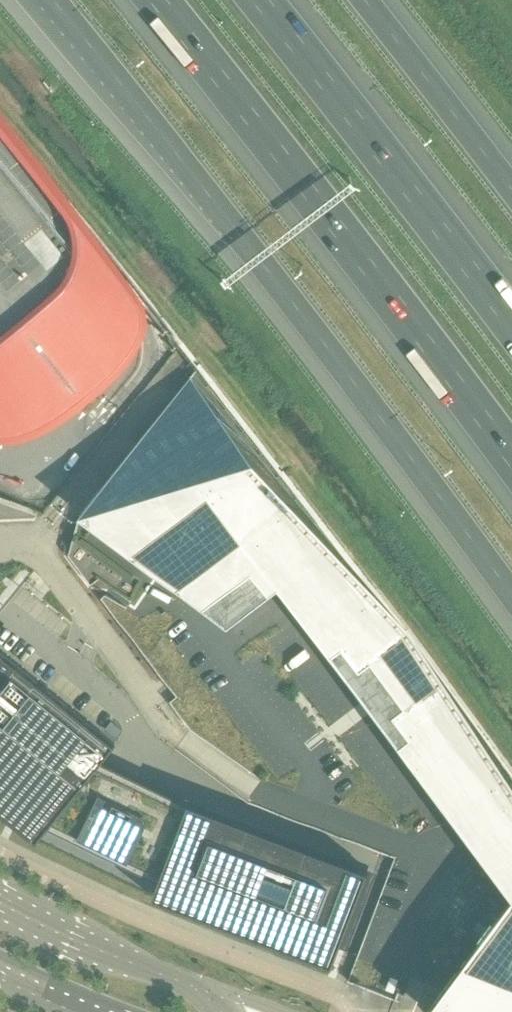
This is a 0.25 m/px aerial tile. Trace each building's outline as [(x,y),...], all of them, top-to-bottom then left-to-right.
[(45,521),(189,373),(142,310),(0,128),(0,526),(45,521)] [(106,582),(112,587),(106,594),(102,597),(177,696),(171,701),(191,728),(184,737),(176,748),(249,801),(396,857),(353,970),(349,980),(396,998),(398,991),(404,993),(402,997),(416,1003),(430,1008),(427,1011),(511,1011),(511,767),(427,646),(414,626),(336,539),(283,471),(279,473),(276,469),(279,466),(226,397),(200,365),(160,415),(80,513),(81,514),(69,554),(91,583),(99,577),(106,582)] [(21,812),(14,826),(153,894),(330,961),(336,946),(339,947),(369,869),(191,801),(103,758),(115,743),(0,651),(0,801),(21,812)] [(114,738),(121,728),(114,722),(106,732),(114,738)]
